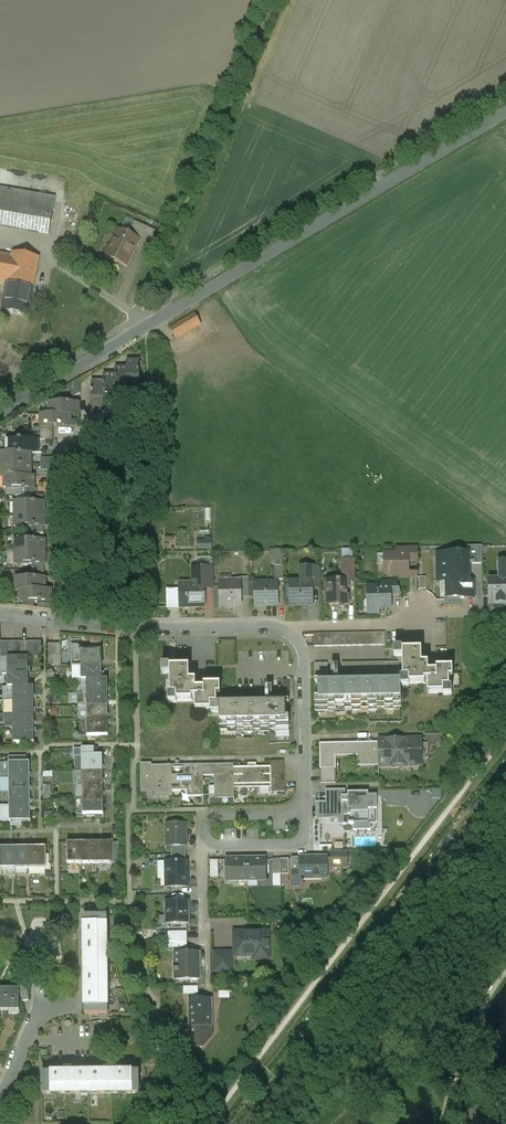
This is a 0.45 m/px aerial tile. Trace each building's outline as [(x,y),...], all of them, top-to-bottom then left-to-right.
[(0,189),(0,227),(38,233),(45,196),(0,189)] [(45,196),(38,233),(50,235),(56,198),(45,196)] [(156,232),(135,223),(129,236),(139,240),(137,245),(148,250),(156,232)] [(129,236),(119,231),(112,248),(109,249),(105,257),(127,266),(137,245),(139,240),(129,236)] [(39,258),(13,253),(12,258),(8,282),(3,311),(4,311),(27,315),(28,316),(29,314),(39,258)] [(0,256),(0,283),(3,283),(8,282),(12,258),(0,256)] [(195,315),(170,330),(176,340),(201,325),(195,315)] [(140,391),(140,363),(128,363),(128,370),(128,391),(140,391)] [(128,370),(116,370),(116,377),(116,398),(128,398),(128,391),(128,370)] [(116,377),(104,377),(104,384),(104,405),(116,405),(116,398),(116,377)] [(81,379),(67,387),(74,398),(81,395),(81,379)] [(104,384),(92,384),(92,412),(104,412),(104,405),(104,384)] [(79,403),(51,404),(51,415),(70,415),(79,415),(79,403)] [(51,415),(42,415),(42,428),(75,427),(75,422),(74,421),(70,421),(70,415),(51,415)] [(37,453),(37,441),(9,441),(9,447),(5,447),(3,450),(3,454),(30,453),(37,453)] [(104,441),(92,441),(92,447),(104,452),(104,441)] [(104,452),(92,447),(87,452),(96,460),(104,452)] [(3,454),(2,454),(2,465),(30,465),(30,453),(3,454)] [(30,465),(2,465),(3,477),(6,477),(31,477),(30,465)] [(31,477),(6,477),(6,490),(23,490),(25,490),(34,490),(34,477),(31,477)] [(31,503),(16,503),(16,515),(44,515),(44,503),(31,503)] [(44,515),(16,515),(17,527),(32,527),(44,527),(44,515)] [(199,549),(214,549),(213,538),(198,539),(199,549)] [(32,540),(17,541),(17,553),(44,552),(44,540),(32,540)] [(482,547),(467,547),(467,553),(468,553),(468,565),(482,564),(482,547)] [(409,564),(408,548),(398,548),(398,555),(385,555),(385,566),(389,566),(390,575),(409,575),(409,564)] [(418,563),(418,548),(408,548),(409,564),(418,563)] [(344,549),(344,558),(355,558),(355,549),(344,549)] [(44,552),(17,553),(17,565),(32,565),(45,565),(44,552)] [(467,553),(438,554),(438,583),(447,583),(447,582),(468,582),(468,565),(468,553),(467,553)] [(284,580),(284,561),(275,561),(275,581),(284,580)] [(355,582),(354,561),(343,562),(343,578),(354,578),(354,582),(355,582)] [(500,562),(501,581),(490,581),(490,604),(505,604),(505,562),(500,562)] [(319,568),(308,568),(308,584),(312,584),(312,588),(320,588),(319,568)] [(214,589),(213,569),(200,569),(200,584),(204,585),(204,589),(214,589)] [(32,578),(17,578),(18,591),(23,591),(23,590),(45,590),(45,578),(32,578)] [(249,578),(239,578),(240,582),(241,582),(241,598),(249,598),(249,578)] [(337,581),(329,581),(327,584),(327,590),(325,592),(325,593),(327,595),(328,603),(330,606),(349,605),(349,604),(348,605),(347,581),(340,581),(337,581)] [(402,596),(397,581),(383,582),(383,588),(391,588),(391,596),(402,596)] [(240,582),(232,583),(232,586),(220,586),(221,607),(231,607),(234,605),(241,605),(241,598),(241,582),(240,582)] [(468,582),(447,582),(447,583),(448,598),(448,599),(460,599),(474,599),(474,582),(468,582)] [(200,584),(180,585),(181,608),(205,608),(204,589),(204,585),(200,584)] [(277,584),(266,584),(266,586),(256,586),(256,607),(258,607),(260,609),(265,609),(267,607),(278,606),(277,584)] [(308,584),(291,584),(291,606),(312,606),(312,588),(312,584),(308,584)] [(383,588),(368,589),(369,601),(372,600),(372,609),(391,609),(391,596),(391,588),(383,588)] [(45,590),(23,590),(23,591),(23,603),(38,603),(51,602),(51,590),(45,590)] [(460,599),(448,599),(448,598),(445,598),(445,608),(461,607),(460,599)] [(51,611),(51,602),(38,603),(38,609),(51,611)] [(385,633),(314,634),(314,647),(386,646),(385,633)] [(41,642),(0,642),(0,658),(41,658),(41,642)] [(82,645),(72,645),(72,667),(82,667),(82,650),(82,645)] [(102,650),(82,650),(82,667),(102,667),(102,650)] [(422,665),(422,651),(403,652),(403,678),(409,678),(410,685),(426,684),(426,682),(428,682),(428,694),(450,694),(450,678),(453,678),(453,669),(429,669),(429,665),(422,665)] [(28,658),(8,658),(8,674),(28,674),(28,658)] [(385,664),(342,664),(342,677),(385,676),(385,664)] [(328,677),(327,665),(315,665),(315,678),(328,677)] [(102,667),(82,667),(83,681),(88,681),(102,680),(102,667)] [(220,687),(197,687),(196,682),(189,683),(189,669),(170,670),(171,696),(177,696),(177,703),(192,702),(192,699),(195,699),(196,712),(217,712),(217,696),(221,696),(220,687)] [(28,674),(8,674),(8,688),(11,688),(14,688),(29,688),(28,674)] [(102,680),(88,681),(88,694),(109,694),(108,680),(102,680)] [(401,683),(318,684),(318,709),(401,708),(401,683)] [(29,688),(14,688),(14,701),(34,701),(34,688),(29,688)] [(57,694),(49,694),(49,704),(57,704),(57,694)] [(88,694),(79,694),(79,707),(88,707),(109,707),(109,694),(88,694)] [(34,701),(14,701),(14,715),(34,715),(34,701)] [(286,704),(220,705),(220,731),(287,729),(286,704)] [(109,707),(88,707),(88,721),(109,720),(109,707)] [(34,728),(34,715),(14,715),(14,728),(34,728)] [(109,720),(88,721),(88,736),(109,736),(109,720)] [(34,728),(14,728),(14,744),(34,743),(34,728)] [(421,740),(399,740),(399,743),(378,743),(379,764),(389,764),(389,767),(421,767),(421,761),(421,740)] [(379,764),(378,743),(331,744),(331,753),(320,753),(321,777),(337,777),(336,754),(361,754),(361,764),(379,764)] [(94,756),(82,756),(82,757),(82,772),(102,772),(102,755),(94,756)] [(30,764),(9,764),(9,780),(30,780),(30,764)] [(172,766),(152,766),(152,764),(141,764),(142,790),(154,790),(154,786),(159,786),(159,792),(160,792),(160,795),(172,795),(172,791),(172,776),(172,766)] [(234,769),(234,765),(203,766),(203,777),(214,776),(214,788),(218,788),(218,796),(234,796),(234,789),(234,769)] [(203,777),(203,766),(183,766),(183,776),(172,776),(172,791),(193,791),(193,793),(203,793),(203,777)] [(272,789),(271,768),(234,769),(234,789),(272,789)] [(103,786),(102,772),(82,772),(82,786),(103,786)] [(30,780),(9,780),(9,793),(30,793),(30,780)] [(103,786),(82,786),(83,799),(103,798),(103,786)] [(376,797),(346,798),(346,791),(329,791),(329,806),(320,806),(320,817),(343,816),(343,825),(377,824),(376,797)] [(30,793),(9,793),(9,806),(30,806),(30,793)] [(103,814),(103,798),(83,799),(83,815),(103,814)] [(30,806),(9,806),(9,822),(30,822),(30,806)] [(186,847),(185,823),(167,824),(168,838),(171,838),(172,847),(186,847)] [(82,844),(67,844),(67,864),(82,864),(82,844)] [(96,844),(82,844),(82,864),(96,864),(96,844)] [(111,844),(96,844),(96,864),(111,864),(111,844)] [(186,847),(172,847),(171,855),(186,855),(186,847)] [(16,848),(1,848),(1,869),(16,869),(16,848)] [(30,848),(16,848),(16,869),(30,869),(30,848)] [(46,848),(30,848),(30,869),(46,869),(46,848)] [(349,851),(330,851),(330,868),(350,868),(349,851)] [(259,858),(259,860),(248,860),(248,881),(267,881),(267,858),(259,858)] [(248,860),(236,860),(236,859),(229,859),(230,881),(248,881),(248,860)] [(326,878),(326,859),(301,860),(301,870),(302,875),(303,875),(303,878),(326,878)] [(221,877),(220,860),(211,860),(212,877),(221,877)] [(281,860),(273,860),(273,875),(282,875),(281,860)] [(290,875),(289,860),(281,860),(282,875),(290,875)] [(186,887),(186,862),(172,862),(167,862),(167,877),(171,877),(171,887),(186,887)] [(302,875),(301,870),(292,870),(292,885),(302,885),(302,887),(304,887),(304,882),(303,882),(303,878),(303,875),(302,875)] [(187,915),(186,901),(167,901),(168,916),(171,916),(171,924),(188,924),(188,915),(187,915)] [(107,918),(85,918),(85,940),(86,940),(87,945),(85,945),(85,989),(87,989),(87,994),(85,994),(85,1015),(108,1015),(107,918)] [(269,958),(269,932),(241,932),(241,938),(234,939),(234,953),(258,953),(258,958),(269,958)] [(187,933),(168,933),(168,942),(187,941),(187,933)] [(187,941),(168,942),(168,949),(187,949),(187,941)] [(198,953),(176,953),(176,970),(173,970),(173,973),(174,972),(179,972),(179,981),(198,981),(198,953)] [(232,973),(231,953),(215,953),(215,973),(232,973)] [(198,988),(183,988),(184,996),(199,996),(198,988)] [(27,989),(20,990),(23,1003),(29,1002),(27,989)] [(20,990),(0,990),(0,997),(0,1012),(11,1012),(20,1012),(20,990)] [(210,1002),(192,1003),(192,1017),(195,1017),(195,1026),(210,1026),(210,1002)] [(210,1026),(195,1026),(195,1017),(192,1017),(192,1029),(192,1049),(201,1049),(211,1038),(210,1026)] [(104,1070),(104,1073),(72,1074),(72,1071),(65,1071),(65,1074),(42,1074),(42,1095),(138,1094),(138,1073),(112,1073),(112,1070),(104,1070)]
